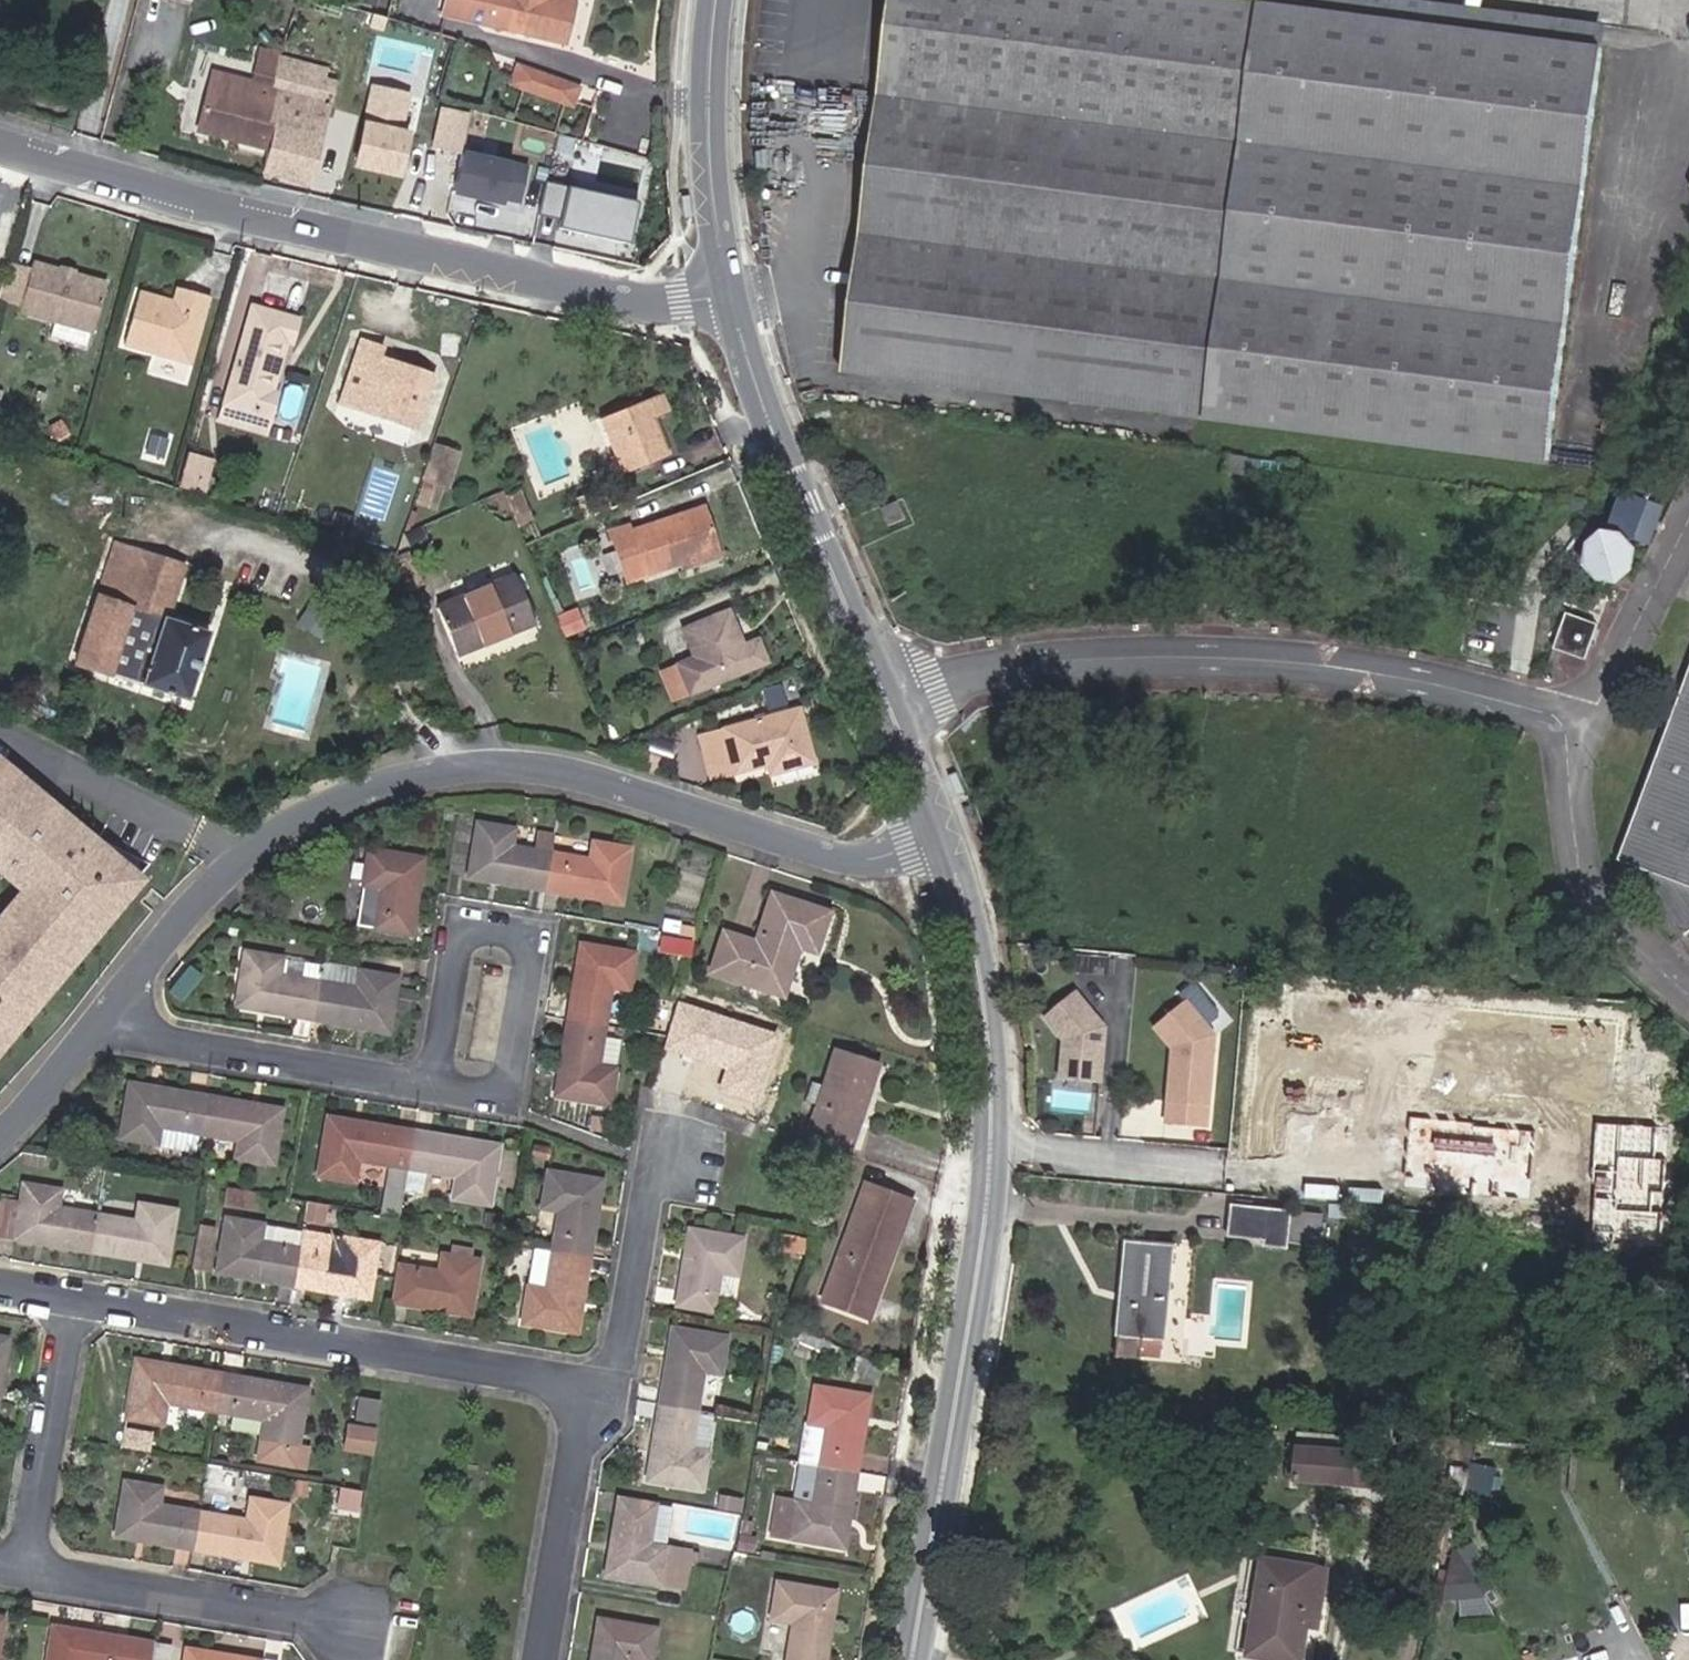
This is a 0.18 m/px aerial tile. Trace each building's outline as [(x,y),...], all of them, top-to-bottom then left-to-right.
[(443,14),(561,42),(570,5),(549,0),(447,0),(443,14)] [(1210,421),(1264,3),(1242,0),(891,0),(844,374),(1210,421)] [(1421,0),(1288,0),(1286,7),(1601,48),(1604,23),(1421,0)] [(1210,421),(1229,424),(1286,7),(1271,4),(1264,3),(1210,421)] [(1547,464),(1601,48),(1286,7),(1229,424),(1547,464)] [(235,150),(264,159),(272,125),(264,123),(273,87),(268,86),(275,67),(279,55),(250,48),(256,23),(242,20),(233,56),(256,62),(251,80),(211,71),(197,129),(237,139),(235,150)] [(275,67),(321,79),(324,66),(279,55),(275,67)] [(517,59),(508,82),(573,106),(582,83),(517,59)] [(264,159),(261,169),(306,181),(330,81),(321,79),(275,67),(268,86),(273,87),(264,123),(272,125),(264,159)] [(391,172),(407,92),(370,85),(363,119),(354,117),(345,163),(391,172)] [(439,104),(431,140),(459,147),(468,111),(439,104)] [(529,168),(459,152),(450,193),(520,208),(529,168)] [(553,212),(556,183),(542,181),(539,210),(553,212)] [(635,205),(562,189),(553,232),(626,248),(635,205)] [(19,306),(93,327),(105,283),(31,261),(19,306)] [(179,325),(188,294),(175,289),(168,309),(166,316),(170,322),(179,325)] [(204,298),(188,294),(179,325),(170,322),(166,316),(168,309),(134,300),(121,346),(184,364),(204,298)] [(250,309),(222,406),(267,419),(275,393),(269,392),(282,342),(289,343),(295,321),(250,309)] [(414,430),(431,377),(367,356),(370,345),(359,342),(351,368),(361,371),(349,409),(414,430)] [(661,395),(598,421),(613,459),(610,460),(616,476),(666,455),(651,419),(668,412),(661,395)] [(267,419),(222,406),(218,421),(263,433),(267,419)] [(445,474),(454,447),(433,440),(424,467),(445,474)] [(195,483),(195,482),(201,460),(186,455),(179,478),(194,483),(195,483)] [(1246,476),(1249,458),(1228,455),(1227,473),(1246,476)] [(195,483),(206,486),(213,464),(201,460),(195,482),(195,483)] [(1641,498),(1626,493),(1610,534),(1604,534),(1598,537),(1591,544),(1588,549),(1587,554),(1587,561),(1589,567),(1594,573),(1597,576),(1606,579),(1613,580),(1618,579),(1627,573),(1632,564),(1633,555),(1631,546),(1627,541),(1623,538),(1625,532),(1637,536),(1649,503),(1648,502),(1650,499),(1656,498),(1663,495),(1667,490),(1669,486),(1669,477),(1665,469),(1660,465),(1655,463),(1648,462),(1643,464),(1639,467),(1636,470),(1633,476),(1633,481),(1634,486),(1638,494),(1642,497),(1641,498)] [(194,483),(179,478),(176,490),(202,498),(206,486),(195,483),(194,483)] [(520,491),(503,499),(511,519),(528,512),(520,491)] [(883,509),(890,525),(906,518),(898,501),(883,509)] [(627,534),(610,540),(625,585),(679,567),(717,554),(701,509),(627,534)] [(621,514),(603,520),(610,540),(627,534),(621,514)] [(419,528),(403,535),(408,548),(425,541),(419,528)] [(181,567),(114,546),(75,664),(184,700),(205,635),(163,622),(181,567)] [(719,560),(717,554),(679,567),(681,574),(719,560)] [(512,578),(436,609),(456,656),(533,624),(512,578)] [(1607,595),(1596,591),(1589,611),(1601,615),(1607,595)] [(725,614),(683,631),(695,659),(679,666),(691,695),(763,664),(753,642),(741,648),(725,614)] [(1554,650),(1585,661),(1597,625),(1566,615),(1554,650)] [(1554,664),(1551,675),(1561,676),(1564,667),(1554,664)] [(1621,859),(1635,864),(1685,933),(1688,930),(1688,676),(1621,859)] [(797,711),(721,732),(733,775),(765,766),(773,764),(776,775),(811,765),(797,711)] [(733,775),(721,732),(699,738),(712,782),(733,775)] [(625,745),(608,752),(611,759),(628,765),(625,745)] [(773,764),(765,766),(769,777),(776,775),(773,764)] [(128,868),(0,767),(0,1031),(128,868)] [(451,801),(443,802),(442,820),(449,821),(451,801)] [(548,853),(531,850),(510,846),(513,829),(477,824),(468,877),(542,890),(548,853)] [(548,853),(551,835),(534,832),(531,850),(548,853)] [(588,861),(548,853),(542,890),(618,902),(627,849),(592,843),(588,861)] [(421,859),(368,851),(362,887),(356,927),(408,935),(421,859)] [(825,913),(769,895),(753,943),(722,933),(709,971),(780,996),(798,947),(812,952),(825,913)] [(315,921),(296,919),(294,929),(312,933),(315,921)] [(661,919),(658,933),(674,936),(678,922),(661,919)] [(565,1020),(603,1027),(610,988),(629,991),(635,954),(578,944),(565,1020)] [(310,1019),(320,964),(246,953),(237,1007),(310,1019)] [(320,964),(310,1019),(385,1031),(393,977),(320,964)] [(1101,1029),(1078,991),(1042,1012),(1055,1035),(1058,1036),(1063,1046),(1061,1059),(1056,1059),(1053,1082),(1095,1086),(1101,1029)] [(1227,1052),(1206,1013),(1168,1035),(1181,1057),(1184,1058),(1188,1067),(1186,1081),(1180,1080),(1174,1119),(1216,1126),(1227,1052)] [(597,1066),(603,1027),(565,1020),(553,1097),(607,1105),(613,1068),(597,1066)] [(604,1036),(600,1060),(617,1063),(621,1039),(604,1036)] [(1463,1037),(1404,1055),(1413,1085),(1437,1078),(1466,1171),(1522,1154),(1498,1077),(1477,1083),(1463,1037)] [(848,1151),(876,1064),(831,1050),(820,1086),(811,1083),(805,1101),(814,1104),(803,1136),(848,1151)] [(198,1133),(204,1097),(129,1085),(119,1139),(155,1145),(195,1152),(198,1133)] [(204,1097),(198,1133),(236,1139),(233,1159),(272,1165),(281,1109),(204,1097)] [(399,1215),(406,1168),(412,1131),(326,1116),(316,1177),(353,1182),(356,1160),(385,1165),(378,1212),(399,1215)] [(604,1120),(591,1117),(589,1129),(603,1131),(604,1120)] [(412,1131),(406,1168),(454,1175),(451,1198),(488,1204),(497,1144),(412,1131)] [(1644,1133),(1627,1132),(1627,1154),(1643,1155),(1644,1133)] [(547,1147),(529,1144),(526,1157),(545,1160),(547,1147)] [(550,1250),(587,1256),(599,1182),(545,1173),(539,1209),(556,1211),(550,1250)] [(871,1319),(912,1195),(860,1178),(819,1302),(871,1319)] [(92,1252),(98,1215),(56,1208),(59,1190),(23,1185),(20,1202),(0,1198),(0,1237),(92,1252)] [(221,1207),(250,1212),(253,1191),(224,1187),(221,1207)] [(307,1200),(303,1224),(322,1227),(326,1203),(307,1200)] [(98,1215),(92,1252),(164,1264),(172,1210),(137,1204),(134,1221),(98,1215)] [(1289,1212),(1233,1208),(1231,1236),(1265,1239),(1265,1244),(1285,1246),(1286,1241),(1289,1212)] [(1289,1212),(1286,1241),(1318,1243),(1321,1215),(1289,1212)] [(217,1273),(293,1286),(299,1250),(302,1231),(262,1225),(225,1219),(217,1273)] [(674,1309),(711,1316),(713,1299),(730,1301),(739,1238),(688,1229),(674,1309)] [(213,1234),(199,1231),(198,1240),(212,1242),(213,1234)] [(299,1250),(293,1286),(367,1298),(376,1244),(302,1231),(299,1250)] [(804,1240),(779,1236),(777,1252),(802,1255),(804,1240)] [(212,1242),(198,1240),(193,1270),(207,1273),(212,1242)] [(1173,1247),(1128,1242),(1116,1357),(1140,1360),(1141,1353),(1143,1336),(1162,1338),(1163,1338),(1173,1247)] [(575,1332),(587,1256),(550,1250),(533,1248),(521,1324),(575,1332)] [(396,1266),(390,1303),(469,1316),(478,1260),(442,1255),(439,1273),(396,1266)] [(828,1343),(798,1329),(793,1340),(823,1355),(828,1343)] [(672,1330),(659,1405),(695,1411),(702,1373),(720,1376),(726,1338),(672,1330)] [(1143,1336),(1141,1353),(1160,1356),(1162,1338),(1143,1336)] [(854,1354),(847,1371),(875,1383),(881,1367),(854,1354)] [(164,1404),(215,1413),(222,1374),(135,1361),(125,1419),(160,1425),(164,1404)] [(222,1374),(215,1413),(267,1421),(260,1464),(280,1467),(283,1447),(299,1449),(309,1390),(222,1374)] [(800,1463),(854,1472),(867,1397),(812,1388),(800,1463)] [(378,1402),(356,1397),(352,1419),(374,1422),(378,1402)] [(695,1411),(659,1405),(646,1480),(700,1488),(712,1414),(695,1411)] [(341,1452),(368,1456),(371,1436),(344,1432),(341,1452)] [(1315,1448),(1316,1434),(1294,1432),(1292,1446),(1315,1448)] [(1339,1436),(1316,1434),(1315,1448),(1292,1446),(1289,1478),(1405,1490),(1409,1458),(1337,1450),(1339,1436)] [(283,1447),(280,1467),(303,1471),(306,1451),(299,1449),(283,1447)] [(341,1458),(367,1462),(368,1456),(341,1452),(341,1458)] [(842,1547),(854,1472),(800,1463),(793,1504),(775,1501),(770,1535),(842,1547)] [(1495,1479),(1472,1474),(1468,1492),(1490,1496),(1495,1479)] [(114,1536),(192,1550),(199,1512),(157,1505),(160,1486),(124,1481),(114,1536)] [(304,1484),(289,1481),(287,1495),(302,1497),(304,1484)] [(664,1548),(671,1503),(618,1494),(604,1576),(680,1589),(687,1552),(664,1548)] [(740,1515),(743,1499),(717,1494),(715,1510),(740,1515)] [(199,1512),(192,1550),(269,1563),(279,1507),(244,1500),(241,1520),(199,1512)] [(1435,1557),(1444,1528),(1424,1522),(1415,1552),(1435,1557)] [(1265,1560),(1251,1653),(1298,1659),(1300,1659),(1306,1625),(1320,1628),(1329,1571),(1265,1560)] [(833,1593),(775,1584),(769,1621),(789,1624),(784,1659),(822,1659),(833,1593)] [(655,1629),(597,1619),(590,1659),(649,1659),(655,1629)] [(52,1628),(47,1659),(149,1659),(151,1644),(127,1641),(52,1628)] [(151,1644),(149,1659),(167,1659),(169,1647),(151,1644)] [(186,1650),(184,1659),(250,1659),(186,1650)]
